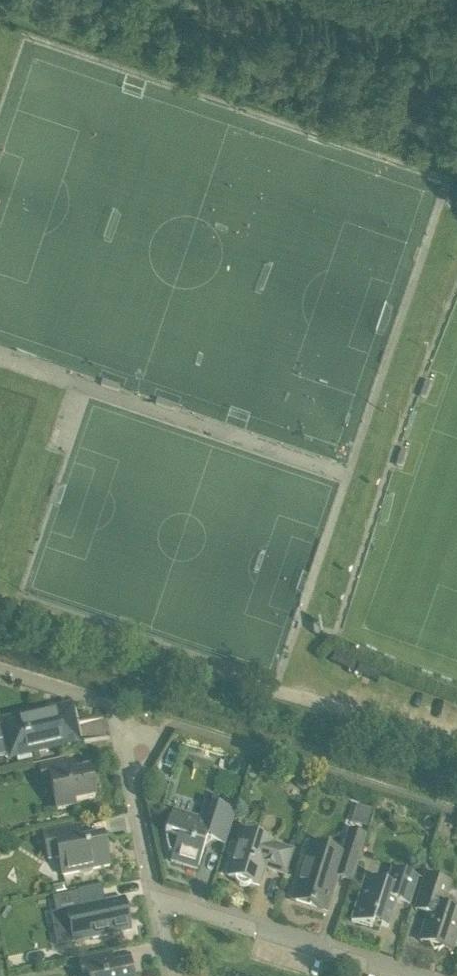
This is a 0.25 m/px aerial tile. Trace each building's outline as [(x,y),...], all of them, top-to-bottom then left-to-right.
[(76,742),(68,708),(0,724),(0,758),(76,742)] [(95,797),(89,768),(75,771),(73,761),(40,768),(44,786),(52,784),(57,810),(75,806),(74,801),(95,797)] [(298,778),(296,786),(302,791),(309,788),(311,780),(305,776),(298,778)] [(204,821),(173,811),(165,836),(167,836),(166,841),(168,853),(173,854),(171,862),(197,871),(207,839),(223,844),(223,846),(224,846),(235,812),(237,803),(226,800),(223,808),(206,803),(206,804),(209,806),(204,821)] [(63,876),(79,872),(83,875),(90,873),(92,870),(109,866),(106,851),(109,848),(108,840),(104,838),(103,836),(78,841),(76,827),(44,834),(49,860),(59,858),(63,876)] [(249,886),(251,884),(258,887),(265,867),(269,869),(269,870),(285,875),(292,852),(271,845),(272,843),(241,834),(228,877),(236,879),(236,881),(236,882),(237,883),(237,884),(238,885),(239,886),(241,887),(244,887),(245,887),(247,887),(248,886),(249,886)] [(352,882),(365,839),(350,834),(342,857),(311,847),(293,902),(297,903),(297,902),(310,906),(310,907),(326,912),(332,894),(333,894),(337,881),(336,880),(337,877),(352,882)] [(409,906),(418,878),(392,870),(387,885),(365,878),(351,922),(372,929),(373,924),(387,929),(395,902),(409,906)] [(447,909),(444,904),(450,884),(426,876),(417,906),(430,910),(420,943),(435,947),(438,952),(447,948),(452,949),(456,935),(456,912),(447,909)] [(55,895),(67,892),(65,884),(53,886),(55,895)] [(57,914),(51,915),(57,946),(73,943),(130,931),(124,898),(81,907),(78,892),(67,894),(67,892),(55,895),(56,897),(53,897),(57,914)] [(120,965),(106,968),(104,957),(79,962),(81,974),(87,973),(88,975),(133,975),(130,975),(128,964),(120,965)]
